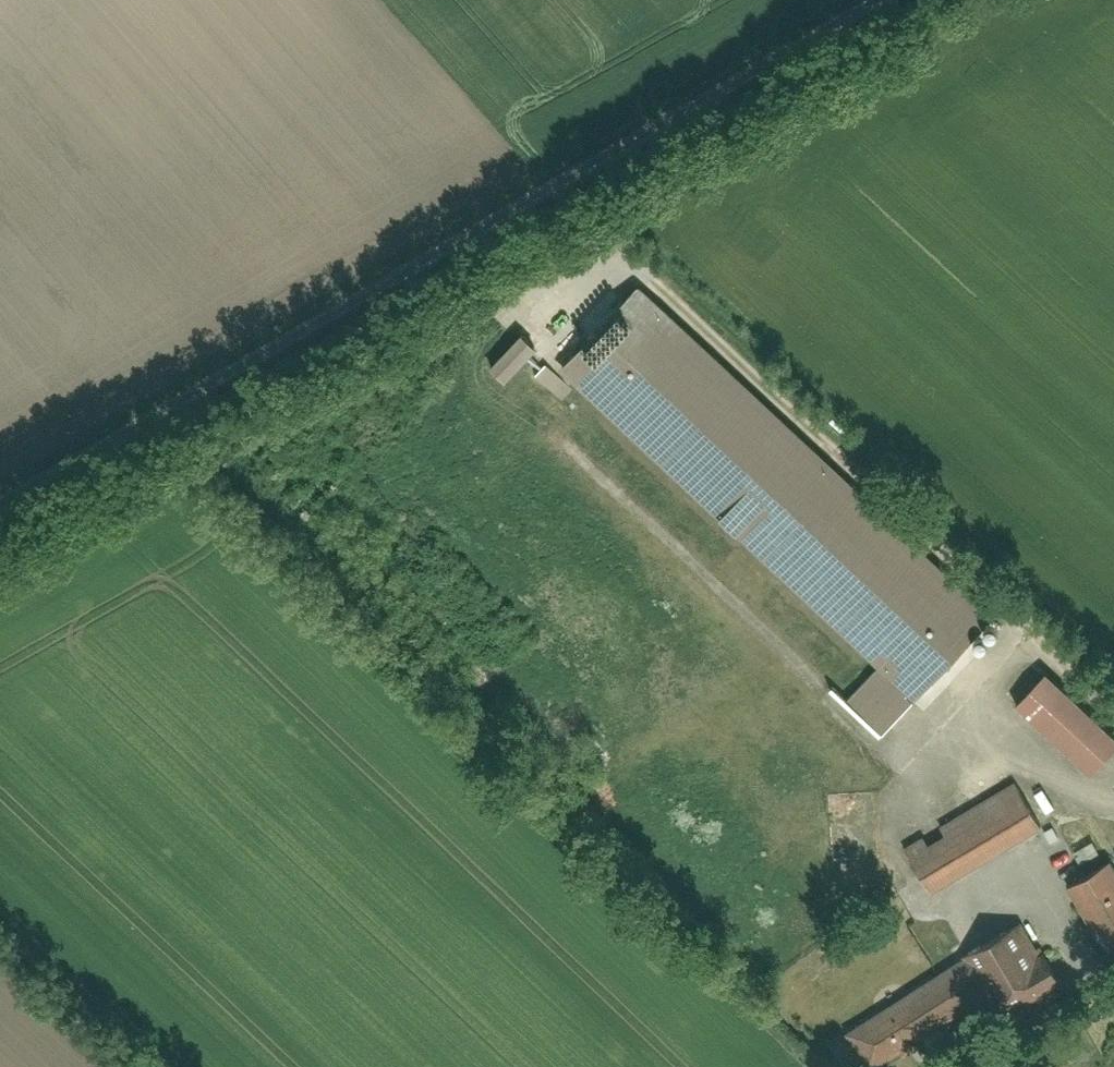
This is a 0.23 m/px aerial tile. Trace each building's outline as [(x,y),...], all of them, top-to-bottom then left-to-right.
[(637,278),(556,363),(872,664),(843,695),(885,735),(996,620),(637,278)] [(534,345),(517,329),(486,363),(503,379),(534,345)] [(574,390),(543,361),(532,373),(564,401),(574,390)] [(1012,700),(1091,774),(1113,750),(1113,735),(1043,668),(1012,700)] [(900,849),(925,892),(1040,826),(1015,783),(900,849)] [(1066,879),(1103,944),(1113,938),(1113,865),(1108,855),(1066,879)] [(844,1028),(867,1066),(880,1066),(1005,994),(1016,1012),(1057,988),(1020,924),(844,1028)]
